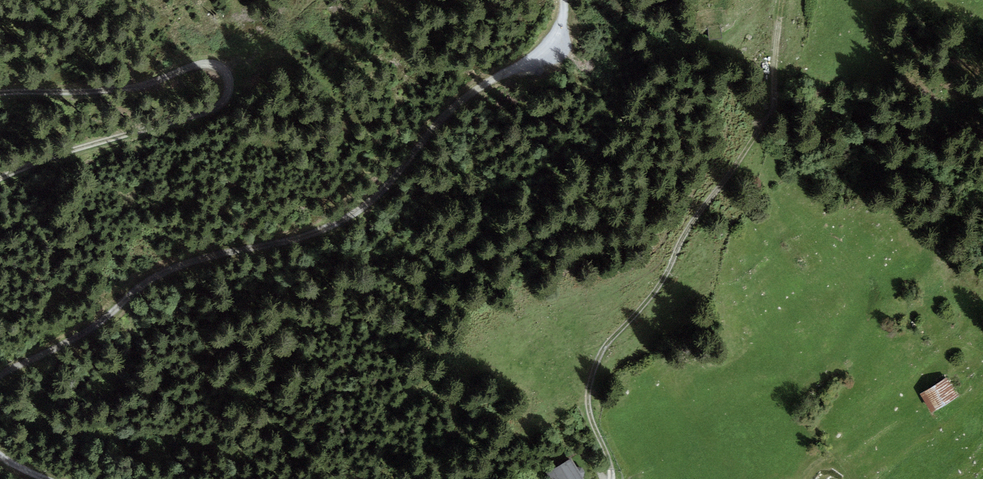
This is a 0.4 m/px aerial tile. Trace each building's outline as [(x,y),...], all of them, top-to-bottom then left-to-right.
[(947,381),(921,396),(932,414),(958,398),(947,381)] [(571,458),(547,473),(551,478),(584,478),(571,458)]
